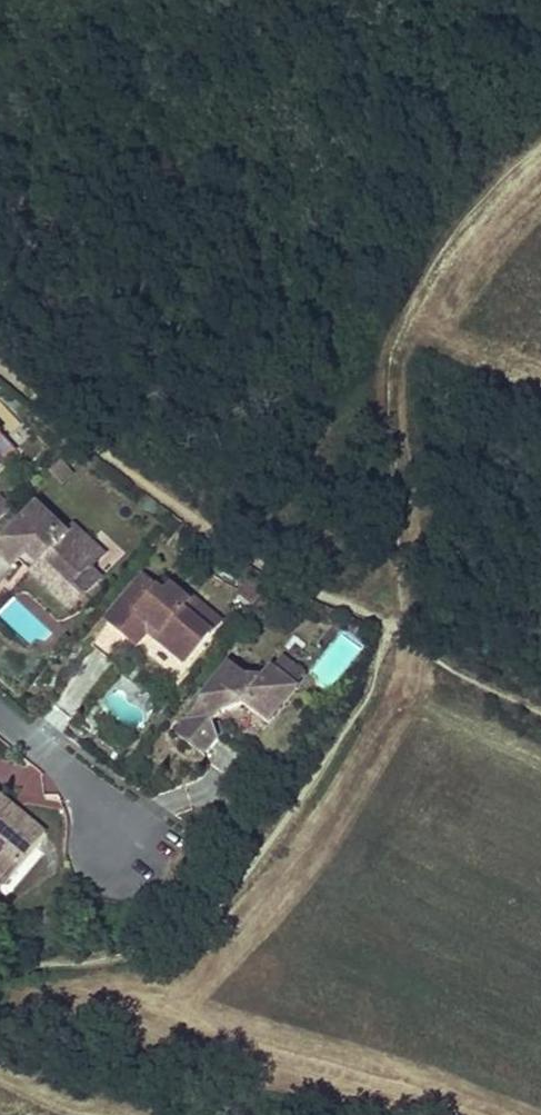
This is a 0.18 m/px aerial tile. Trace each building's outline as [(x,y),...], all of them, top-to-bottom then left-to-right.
[(65,532),(35,505),(0,543),(19,561),(31,548),(41,558),(37,563),(66,589),(88,565),(89,567),(102,553),(72,525),(65,532)] [(0,543),(0,544),(0,554),(14,567),(19,561),(0,543)] [(31,548),(19,561),(71,608),(99,576),(89,567),(88,565),(66,589),(37,563),(41,558),(31,548)] [(163,592),(142,575),(106,618),(135,642),(146,629),(183,659),(208,629),(180,607),(186,599),(169,585),(163,592)] [(330,695),(361,644),(339,630),(308,681),(330,695)] [(202,757),(216,738),(211,724),(219,714),(240,706),(266,725),(294,687),(267,667),(260,678),(249,679),(228,663),(201,699),(202,703),(176,737),(202,757)] [(9,897),(57,851),(6,798),(0,804),(0,887),(9,897)]
